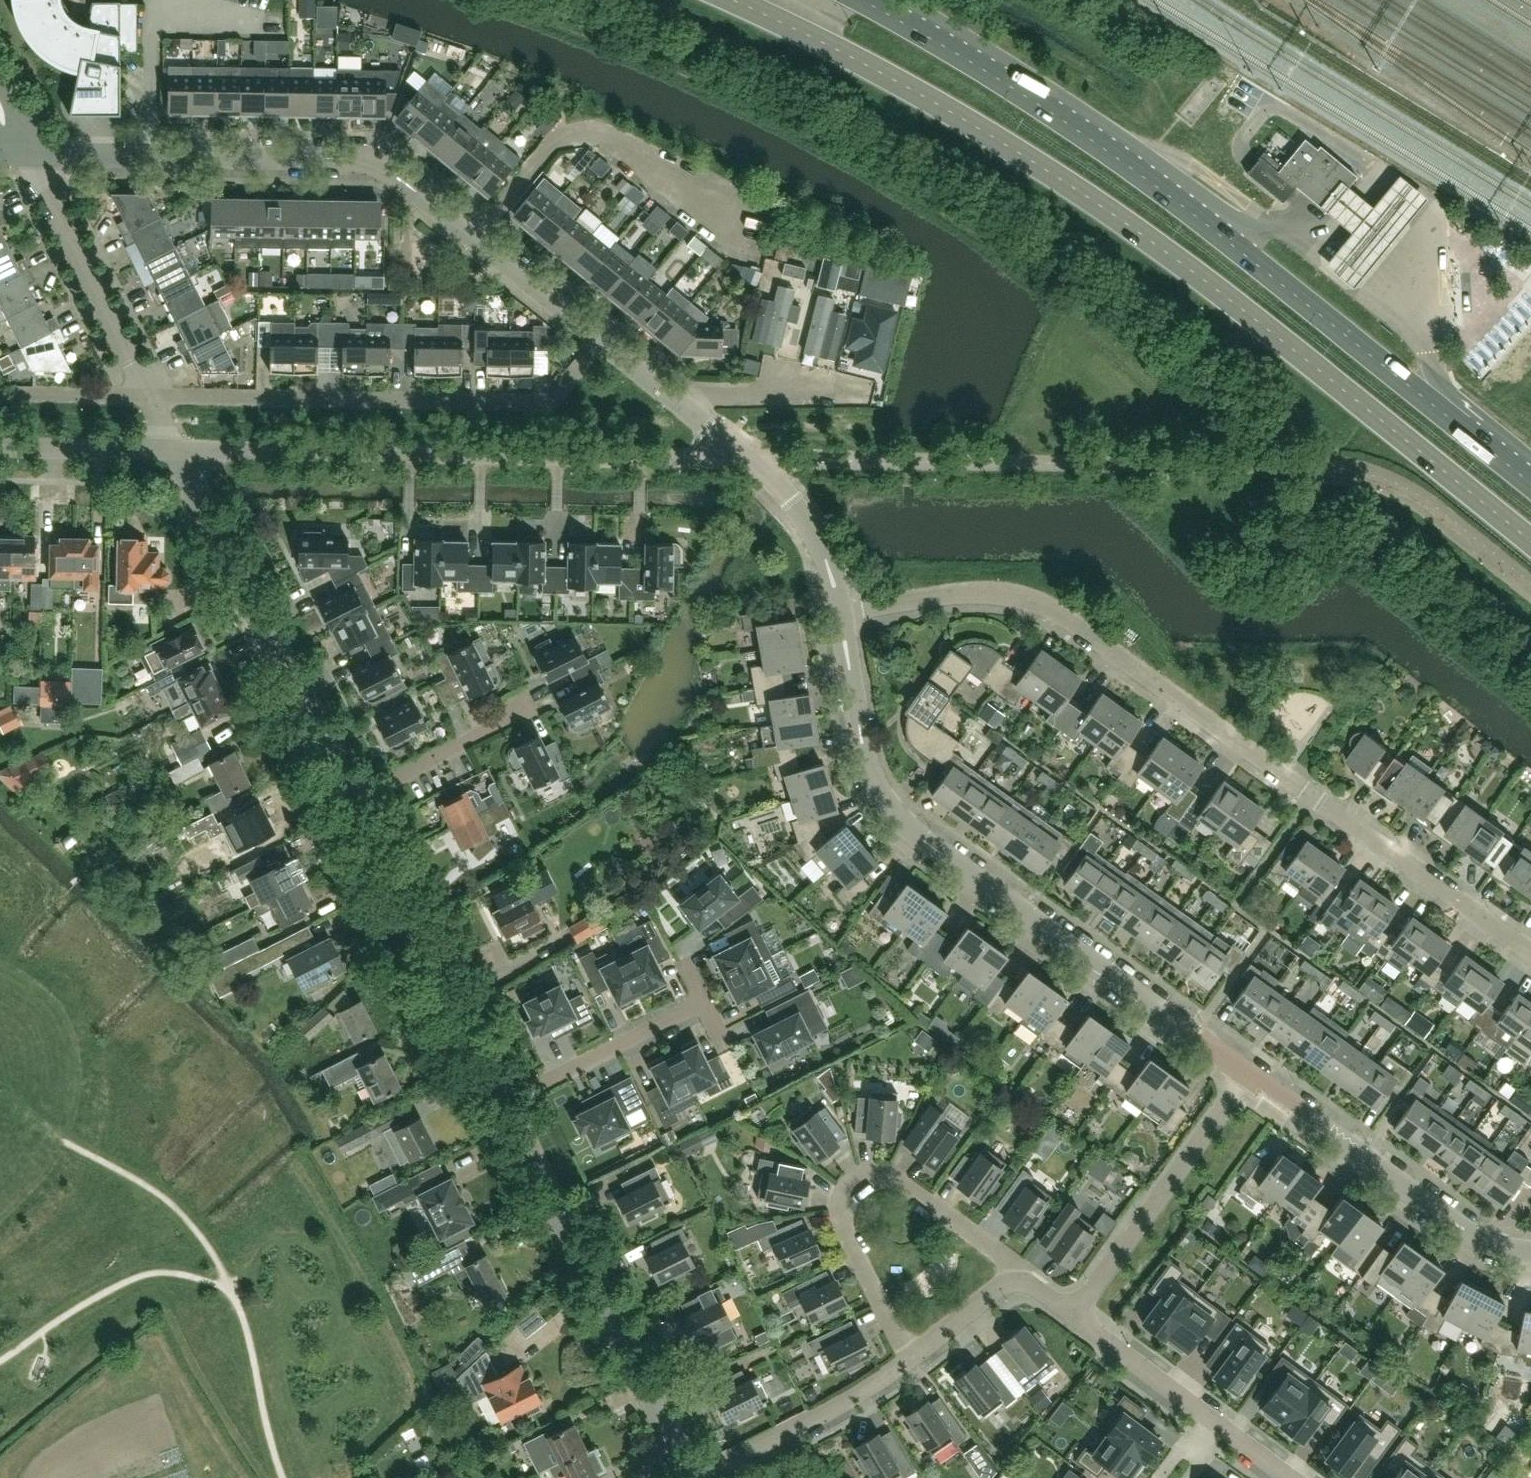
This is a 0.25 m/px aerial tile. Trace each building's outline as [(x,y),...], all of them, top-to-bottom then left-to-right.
[(69,115),(120,115),(120,52),(137,52),(137,2),(92,2),(87,28),(84,27),(80,26),(76,23),(71,20),(67,17),(65,14),(63,11),(61,6),(59,1),(58,0),(14,0),(15,6),(16,11),(18,19),(20,24),(22,28),(26,35),(30,41),(34,46),(37,49),(43,55),(47,58),(54,62),(58,64),(66,68),(70,69),(78,71),(69,115)] [(299,18),(315,18),(315,0),(299,0),(299,18)] [(396,23),(392,37),(416,46),(418,39),(421,32),(396,23)] [(338,48),(347,48),(347,33),(338,33),(338,48)] [(266,48),(266,40),(249,39),(249,48),(266,48)] [(416,46),(415,50),(426,53),(429,43),(418,39),(416,46)] [(180,40),(180,49),(192,50),(192,40),(180,40)] [(266,48),(266,52),(270,52),(275,53),(275,40),(266,40),(266,48)] [(193,112),(193,77),(193,67),(168,66),(169,68),(168,76),(168,81),(168,112),(193,112)] [(241,113),(241,67),(218,67),(217,77),(217,113),(241,113)] [(265,114),(265,67),(241,67),(241,113),(265,114)] [(289,114),(289,68),(265,67),(265,114),(289,114)] [(313,114),(313,68),(289,68),(289,114),(313,114)] [(337,115),(338,69),(338,68),(313,68),(313,114),(337,115)] [(361,70),(338,69),(337,115),(361,115),(361,70)] [(506,69),(494,83),(506,93),(518,79),(506,69)] [(386,93),(386,86),(395,86),(401,70),(361,70),(361,115),(386,115),(386,111),(390,111),(397,93),(386,93)] [(217,113),(217,77),(193,77),(193,112),(217,113)] [(446,97),(427,81),(413,97),(404,89),(395,112),(399,115),(395,119),(414,135),(428,118),(446,97)] [(516,87),(500,106),(510,114),(526,95),(516,87)] [(433,150),(456,122),(462,115),(448,104),(455,96),(450,92),(446,97),(428,118),(414,135),(433,150)] [(474,138),(481,130),(462,114),(462,115),(456,122),(433,150),(451,165),(474,138)] [(554,122),(546,115),(535,127),(543,134),(554,122)] [(470,181),(501,143),(502,141),(484,126),(481,130),(474,138),(451,165),(470,181)] [(1345,183),(1351,176),(1317,148),(1317,149),(1305,139),(1282,167),(1264,152),(1259,158),(1247,173),(1282,203),(1296,187),(1324,209),(1345,183)] [(470,181),(489,196),(520,159),(501,143),(470,181)] [(596,154),(589,149),(574,167),(581,172),(596,154)] [(590,168),(601,177),(610,166),(599,157),(590,168)] [(550,171),(555,186),(574,180),(569,164),(550,171)] [(1345,183),(1324,209),(1351,232),(1325,264),(1353,287),(1427,198),(1399,176),(1372,207),(1345,183)] [(532,232),(555,204),(563,194),(544,178),(513,216),(532,232)] [(623,178),(615,188),(623,195),(632,185),(623,178)] [(646,196),(633,185),(626,193),(639,204),(646,196)] [(160,217),(149,194),(111,194),(124,221),(117,224),(123,236),(160,217)] [(235,237),(236,201),(211,201),(211,237),(235,237)] [(259,247),(260,201),(236,201),(235,237),(235,246),(259,247)] [(283,247),(284,202),(260,201),(259,247),(283,247)] [(307,247),(308,202),(284,202),(283,247),(307,247)] [(331,248),(332,203),(308,202),(307,247),(331,248)] [(355,248),(355,239),(356,203),(332,203),(331,248),(355,248)] [(380,239),(381,203),(356,203),(355,239),(380,239)] [(555,204),(532,232),(551,247),(573,219),(570,216),(555,204)] [(649,215),(662,225),(670,215),(657,205),(649,215)] [(175,246),(160,217),(123,236),(128,247),(131,246),(134,251),(131,252),(137,265),(175,246)] [(569,262),(592,234),(573,219),(551,247),(569,262)] [(677,222),(670,231),(681,240),(688,231),(677,222)] [(195,233),(177,249),(188,261),(206,245),(195,233)] [(588,277),(610,249),(592,234),(569,262),(588,277)] [(695,236),(687,245),(699,255),(707,246),(695,236)] [(24,258),(17,262),(8,244),(0,248),(0,285),(30,270),(24,258)] [(190,276),(175,246),(137,265),(144,278),(146,277),(149,282),(146,283),(152,295),(190,276)] [(718,256),(708,247),(701,256),(711,264),(718,256)] [(606,292),(629,265),(610,249),(588,277),(606,292)] [(818,286),(834,289),(834,287),(837,277),(837,276),(841,262),(824,258),(821,271),(818,286)] [(727,271),(736,277),(742,269),(733,262),(727,271)] [(803,280),(806,269),(806,268),(785,263),(782,275),(803,280)] [(625,308),(647,280),(629,265),(606,292),(625,308)] [(751,268),(746,280),(757,285),(762,273),(751,268)] [(28,285),(36,281),(30,270),(0,285),(0,305),(7,318),(37,303),(28,285)] [(235,287),(235,270),(227,270),(223,273),(229,287),(235,287)] [(437,272),(424,293),(461,315),(474,294),(437,272)] [(260,273),(259,286),(272,286),(272,274),(260,273)] [(305,274),(296,274),(296,287),(305,287),(305,274)] [(307,287),(322,287),(322,274),(307,274),(307,287)] [(343,288),(354,288),(354,275),(343,275),(343,288)] [(355,288),(371,288),(371,275),(355,275),(355,288)] [(205,305),(190,276),(152,295),(158,306),(165,303),(174,321),(205,305)] [(856,293),(859,281),(837,276),(837,277),(834,287),(856,293)] [(249,287),(257,287),(257,278),(249,278),(249,287)] [(752,346),(781,351),(785,325),(801,327),(808,281),(790,278),(788,290),(774,288),(772,306),(758,304),(752,346)] [(643,323),(666,295),(647,280),(625,308),(643,323)] [(897,303),(900,291),(878,286),(878,287),(875,298),(897,303)] [(662,338),(685,310),(689,305),(691,302),(676,289),(673,287),(671,288),(671,289),(666,295),(643,323),(662,338)] [(402,293),(389,293),(389,304),(402,304),(402,293)] [(217,299),(205,305),(174,321),(183,339),(176,342),(182,354),(220,335),(232,328),(217,299)] [(709,317),(691,302),(689,305),(685,310),(662,338),(680,353),(703,326),(709,317)] [(59,328),(54,317),(46,321),(37,303),(7,318),(21,347),(59,328)] [(253,309),(244,314),(247,320),(257,316),(253,309)] [(294,374),(295,337),(295,327),(295,322),(258,321),(258,346),(271,347),(270,373),(294,374)] [(309,327),(295,327),(295,337),(294,374),(318,373),(318,348),(330,348),(331,322),(330,323),(321,322),(312,322),(309,325),(309,327)] [(366,375),(367,330),(350,330),(349,323),(331,322),(330,348),(342,348),(342,374),(366,375)] [(389,374),(390,349),(402,349),(403,324),(367,323),(367,330),(366,375),(389,374)] [(438,376),(438,340),(438,327),(416,327),(416,324),(403,324),(402,349),(414,349),(414,375),(438,376)] [(461,375),(462,350),(474,350),(474,325),(461,325),(455,326),(439,324),(438,327),(438,340),(438,376),(461,375)] [(474,364),(486,364),(486,376),(510,377),(510,372),(510,331),(487,330),(487,325),(474,325),(474,350),(474,364)] [(533,376),(534,351),(546,351),(547,326),(533,326),(533,331),(510,331),(510,372),(510,377),(533,376)] [(723,328),(723,326),(703,326),(680,353),(722,355),(722,353),(738,353),(739,329),(723,328)] [(71,370),(58,344),(65,340),(59,328),(21,347),(33,370),(71,371),(71,370)] [(239,373),(220,335),(182,354),(188,365),(195,362),(201,373),(239,373)] [(845,376),(872,377),(874,342),(846,341),(845,376)] [(726,363),(725,370),(732,371),(734,360),(729,359),(728,363),(726,363)] [(366,566),(362,557),(348,557),(348,539),(324,539),(324,528),(323,528),(323,531),(306,531),(304,531),(303,531),(301,533),(300,534),(300,535),(299,536),(299,539),(298,539),(298,565),(302,565),(302,572),(306,581),(304,582),(304,583),(328,571),(334,583),(368,566),(368,565),(366,566)] [(10,590),(11,580),(11,538),(0,538),(0,590),(10,590)] [(35,580),(36,539),(11,538),(11,580),(35,580)] [(74,576),(75,540),(56,539),(56,546),(52,546),(51,576),(63,577),(63,589),(74,589),(74,584),(75,576),(74,576)] [(441,579),(441,540),(416,539),(415,563),(402,563),(402,590),(416,590),(416,585),(441,585),(441,579)] [(97,589),(98,546),(94,546),(94,540),(75,540),(74,576),(75,576),(74,584),(85,585),(85,589),(97,589)] [(158,570),(158,554),(145,554),(145,540),(119,540),(119,585),(109,585),(109,604),(134,604),(134,590),(157,590),(157,585),(163,585),(168,581),(168,575),(164,570),(158,570)] [(479,592),(479,565),(467,564),(467,542),(462,542),(462,540),(441,540),(441,579),(457,579),(457,591),(479,592)] [(517,580),(518,541),(498,541),(498,543),(492,543),(492,565),(479,565),(479,592),(493,592),(493,580),(517,580)] [(544,566),(544,542),(518,541),(517,580),(517,582),(542,582),(542,593),(556,593),(556,566),(544,566)] [(595,588),(595,582),(596,543),(569,542),(569,566),(556,566),(556,593),(569,593),(570,588),(595,588)] [(621,568),(621,545),(615,545),(615,543),(596,543),(595,582),(619,582),(619,599),(632,599),(633,568),(621,568)] [(672,590),(672,566),(683,566),(683,565),(680,565),(680,553),(680,552),(680,551),(680,550),(679,549),(679,548),(678,547),(677,546),(676,545),(675,545),(674,545),(672,545),(646,544),(645,568),(633,568),(632,599),(655,600),(655,589),(672,590)] [(375,605),(358,572),(368,566),(334,583),(340,595),(318,606),(330,628),(375,605)] [(42,584),(30,584),(29,612),(31,612),(42,612),(42,584)] [(54,584),(42,584),(42,612),(54,612),(54,584)] [(393,640),(375,605),(330,628),(339,647),(341,646),(343,651),(363,641),(369,652),(393,640)] [(802,643),(799,625),(797,625),(796,619),(774,622),(772,610),(741,615),(744,631),(757,629),(761,650),(802,643)] [(29,612),(29,623),(41,624),(42,612),(31,612),(29,612)] [(42,612),(41,624),(54,624),(54,612),(42,612)] [(173,673),(170,666),(202,649),(192,629),(169,641),(167,636),(140,649),(141,653),(139,654),(148,674),(151,672),(156,681),(168,676),(173,673)] [(587,659),(575,637),(554,647),(550,637),(548,638),(550,641),(538,646),(537,647),(536,648),(535,650),(535,651),(534,652),(534,654),(535,655),(535,657),(547,681),(568,670),(574,681),(602,667),(596,655),(587,659)] [(497,675),(491,664),(494,663),(494,661),(491,663),(479,639),(449,654),(448,652),(436,658),(446,678),(448,682),(459,676),(470,698),(493,686),(493,685),(495,684),(497,683),(497,682),(498,680),(498,678),(498,677),(497,675)] [(405,687),(390,657),(399,652),(393,640),(369,652),(374,663),(353,674),(365,698),(366,700),(367,700),(368,701),(370,702),(371,702),(373,702),(375,702),(376,701),(377,701),(388,695),(389,698),(391,697),(389,695),(405,687)] [(804,668),(803,661),(806,661),(802,643),(761,650),(763,665),(750,667),(754,689),(785,684),(783,672),(804,668)] [(1002,662),(1005,658),(994,650),(991,648),(988,647),(985,646),(981,645),(976,644),(974,644),(970,644),(966,646),(963,647),(959,648),(957,650),(954,652),(950,649),(927,681),(950,697),(968,671),(995,691),(1011,669),(1002,662)] [(1035,699),(1062,663),(1047,653),(1045,655),(1040,651),(1022,677),(1011,669),(995,691),(1013,704),(1023,691),(1035,699)] [(1066,700),(1080,680),(1075,676),(1077,674),(1062,663),(1035,699),(1048,708),(1042,716),(1060,729),(1076,707),(1066,700)] [(611,707),(599,684),(604,681),(598,669),(602,667),(574,681),(580,692),(558,703),(570,727),(571,727),(572,729),(574,730),(575,731),(576,731),(577,731),(579,731),(580,731),(592,725),(594,727),(595,727),(590,717),(611,707)] [(144,687),(149,697),(162,690),(172,710),(221,686),(214,671),(205,676),(201,668),(174,681),(171,683),(168,676),(156,681),(144,687)] [(103,704),(103,672),(89,672),(89,704),(103,704)] [(458,702),(448,682),(446,678),(434,684),(446,708),(458,702)] [(72,681),(40,681),(40,705),(72,705),(72,681)] [(932,722),(950,697),(927,681),(904,712),(908,715),(907,718),(906,721),(906,724),(906,726),(906,730),(906,733),(907,735),(908,739),(908,741),(909,743),(911,745),(912,747),(915,750),(917,752),(918,753),(930,762),(933,757),(942,764),(952,751),(959,742),(932,722)] [(808,693),(787,696),(785,684),(754,689),(757,705),(770,703),(774,724),(815,717),(812,699),(809,699),(808,693)] [(29,686),(29,703),(39,703),(39,686),(29,686)] [(202,725),(233,709),(225,694),(222,696),(218,688),(221,686),(172,710),(178,723),(185,720),(189,728),(192,727),(193,730),(202,726),(202,725)] [(1094,745),(1122,707),(1108,696),(1106,699),(1101,695),(1086,715),(1076,707),(1060,729),(1078,743),(1082,737),(1094,745)] [(408,735),(427,726),(415,702),(377,721),(389,745),(390,747),(391,748),(392,748),(394,749),(395,750),(397,750),(399,749),(411,743),(412,746),(413,745),(408,735)] [(988,702),(979,715),(996,727),(1005,715),(988,702)] [(1127,744),(1141,724),(1136,720),(1137,718),(1122,707),(1094,745),(1112,758),(1107,764),(1120,773),(1121,773),(1137,751),(1127,744)] [(2,732),(21,723),(13,709),(0,715),(0,728),(2,732)] [(817,742),(816,735),(818,735),(815,717),(774,724),(760,726),(763,747),(752,749),(755,767),(767,765),(773,764),(797,758),(795,745),(817,742)] [(985,736),(997,744),(1003,736),(990,727),(985,736)] [(209,750),(199,731),(172,745),(182,764),(209,750)] [(1388,748),(1368,734),(1367,733),(1365,732),(1363,731),(1360,732),(1358,732),(1356,733),(1355,734),(1354,736),(1352,737),(1351,739),(1351,741),(1351,744),(1351,745),(1352,747),(1353,749),(1355,751),(1348,762),(1358,769),(1354,774),(1374,789),(1390,767),(1380,759),(1388,748)] [(572,776),(560,751),(549,757),(538,736),(514,748),(515,748),(513,749),(512,750),(511,751),(510,752),(510,753),(510,754),(510,755),(510,756),(510,758),(516,770),(514,771),(514,772),(524,767),(535,788),(557,777),(560,782),(572,776)] [(1159,784),(1183,751),(1168,740),(1167,742),(1162,739),(1147,759),(1137,751),(1121,773),(1120,773),(1117,778),(1130,788),(1142,771),(1159,784)] [(1486,739),(1483,744),(1483,748),(1488,751),(1493,743),(1486,739)] [(1495,744),(1490,752),(1494,755),(1498,754),(1501,749),(1495,744)] [(1002,753),(1012,760),(1017,753),(1007,746),(1002,753)] [(41,749),(0,767),(0,776),(17,792),(28,778),(49,769),(41,749)] [(951,809),(976,773),(962,762),(964,759),(952,751),(942,764),(950,769),(932,795),(951,809)] [(1187,787),(1202,767),(1197,764),(1198,761),(1183,751),(1159,784),(1176,796),(1165,812),(1178,822),(1198,795),(1187,787)] [(248,782),(234,753),(235,753),(234,752),(209,764),(210,765),(223,790),(206,799),(212,812),(233,802),(229,793),(250,783),(249,782),(248,782)] [(1022,768),(1028,760),(1017,753),(1012,760),(1022,768)] [(1407,804),(1427,777),(1433,768),(1414,755),(1408,763),(1398,755),(1390,767),(1374,789),(1394,803),(1398,798),(1407,804)] [(1489,774),(1498,764),(1489,755),(1480,765),(1489,774)] [(175,783),(200,771),(204,769),(198,757),(169,771),(175,783)] [(832,786),(826,768),(824,769),(822,763),(801,770),(797,758),(773,764),(778,781),(785,779),(792,799),(832,786)] [(1047,786),(1052,778),(1042,771),(1037,778),(1047,786)] [(968,821),(994,785),(976,773),(951,809),(968,821)] [(1432,831),(1457,798),(1427,777),(1407,804),(1416,811),(1412,817),(1432,831)] [(1062,786),(1052,778),(1047,786),(1057,793),(1062,786)] [(128,804),(141,797),(134,782),(120,789),(128,804)] [(1220,827),(1244,794),(1229,784),(1228,786),(1222,782),(1208,802),(1198,795),(1178,822),(1191,831),(1203,815),(1220,827)] [(481,800),(470,806),(464,793),(459,784),(447,790),(451,799),(440,804),(452,827),(499,804),(504,802),(499,793),(494,795),(482,802),(481,800)] [(986,834),(1012,798),(994,785),(968,821),(986,834)] [(816,817),(837,810),(835,804),(838,803),(832,786),(792,799),(798,819),(791,821),(798,842),(820,829),(816,817)] [(1263,811),(1257,807),(1259,805),(1244,794),(1220,827),(1237,840),(1225,856),(1239,866),(1243,860),(1253,867),(1259,860),(1248,853),(1261,834),(1251,827),(1263,811)] [(1003,847),(1029,811),(1012,798),(986,834),(1003,847)] [(1466,847),(1486,819),(1457,798),(1432,831),(1453,846),(1457,840),(1466,847)] [(495,824),(511,816),(504,802),(499,804),(452,827),(462,849),(472,844),(475,849),(471,852),(478,861),(494,847),(486,837),(495,833),(497,828),(495,824)] [(273,830),(267,817),(266,817),(259,803),(237,815),(236,813),(221,820),(226,831),(241,824),(251,843),(274,832),(273,830)] [(786,804),(736,820),(739,829),(746,827),(755,854),(765,851),(761,838),(781,831),(777,819),(789,815),(786,804)] [(1021,859),(1047,823),(1029,811),(1003,847),(1021,859)] [(208,828),(203,817),(181,827),(187,838),(208,828)] [(1515,842),(1516,840),(1486,819),(1466,847),(1475,853),(1471,859),(1491,874),(1507,852),(1508,852),(1515,842)] [(1040,873),(1056,850),(1064,856),(1073,843),(1061,834),(1047,823),(1021,859),(1040,873)] [(831,869),(863,841),(851,827),(849,829),(845,824),(828,839),(820,829),(798,842),(793,845),(807,862),(812,858),(825,874),(831,869)] [(1102,841),(1090,832),(1063,870),(1070,875),(1065,883),(1084,897),(1109,862),(1094,851),(1102,841)] [(1132,847),(1142,854),(1147,847),(1137,839),(1132,847)] [(861,876),(877,862),(873,857),(875,855),(863,841),(831,869),(845,885),(835,894),(846,906),(869,886),(861,876)] [(1298,891),(1324,856),(1305,842),(1289,864),(1279,857),(1264,877),(1279,888),(1284,881),(1297,891),(1298,891)] [(1530,881),(1530,851),(1526,847),(1525,849),(1515,842),(1508,852),(1507,852),(1491,874),(1511,888),(1516,883),(1525,889),(1530,881)] [(1157,854),(1147,847),(1142,854),(1152,861),(1157,854)] [(1334,897),(1327,892),(1343,869),(1324,856),(1298,891),(1297,891),(1296,893),(1311,904),(1313,901),(1325,910),(1334,897)] [(1170,867),(1180,874),(1186,867),(1175,859),(1170,867)] [(236,870),(241,883),(263,875),(258,861),(236,870)] [(300,882),(289,861),(267,873),(267,874),(268,874),(274,886),(263,891),(249,897),(253,905),(300,882)] [(1101,910),(1128,872),(1127,871),(1125,874),(1109,862),(1084,897),(1101,910)] [(1196,874),(1186,867),(1180,874),(1191,881),(1196,874)] [(542,928),(531,906),(555,894),(544,870),(495,894),(502,909),(494,913),(505,936),(520,928),(524,937),(542,928)] [(1119,922),(1146,885),(1128,872),(1101,910),(1119,922)] [(738,899),(719,875),(706,885),(703,881),(692,890),(694,894),(680,905),(685,911),(681,914),(690,925),(694,923),(699,929),(725,908),(734,919),(761,899),(752,887),(738,899)] [(1358,880),(1352,887),(1345,882),(1334,897),(1325,910),(1318,920),(1330,928),(1335,921),(1350,932),(1377,894),(1358,880)] [(305,916),(302,909),(311,904),(310,903),(300,882),(253,905),(258,915),(271,908),(281,928),(305,916)] [(898,936),(903,930),(928,895),(913,885),(911,887),(906,883),(893,901),(883,893),(868,914),(898,936)] [(1136,935),(1163,898),(1146,885),(1119,922),(1136,935)] [(1201,897),(1212,904),(1217,897),(1207,890),(1201,897)] [(1387,935),(1380,930),(1396,907),(1377,894),(1350,932),(1364,942),(1358,950),(1370,959),(1374,953),(1378,948),(1387,935)] [(944,937),(933,930),(946,912),(941,908),(942,906),(928,895),(903,930),(915,938),(907,949),(925,962),(944,937)] [(577,941),(630,909),(623,897),(570,929),(577,941)] [(1227,905),(1217,897),(1212,904),(1222,912),(1227,905)] [(1154,948),(1180,911),(1163,898),(1136,935),(1154,948)] [(1171,960),(1198,923),(1180,911),(1154,948),(1171,960)] [(1410,960),(1430,932),(1411,918),(1394,941),(1387,935),(1378,948),(1374,953),(1386,961),(1401,972),(1410,960)] [(771,956),(753,919),(724,934),(730,947),(708,958),(715,972),(720,969),(725,979),(771,956)] [(668,986),(653,956),(666,950),(651,920),(637,926),(642,935),(619,947),(624,956),(642,993),(652,988),(654,993),(668,986)] [(1189,973),(1216,936),(1198,923),(1171,960),(1189,973)] [(964,973),(988,939),(973,928),(972,931),(967,927),(954,944),(944,937),(925,962),(925,963),(944,977),(953,966),(964,973)] [(274,958),(302,944),(296,932),(268,947),(274,958)] [(1432,968),(1449,945),(1430,932),(1410,960),(1424,970),(1419,978),(1429,984),(1431,986),(1440,973),(1432,968)] [(1232,970),(1245,952),(1233,943),(1230,947),(1216,936),(1189,973),(1208,987),(1224,964),(1232,970)] [(238,961),(260,950),(254,939),(232,950),(238,961)] [(344,968),(329,939),(305,951),(290,960),(308,995),(333,983),(330,975),(344,968)] [(1004,981),(994,973),(1007,956),(1002,952),(1003,950),(988,939),(964,973),(981,986),(973,997),(986,1006),(1004,981)] [(844,940),(839,948),(850,956),(855,948),(844,940)] [(642,993),(624,956),(611,962),(606,953),(596,958),(592,951),(579,958),(593,986),(606,980),(621,1010),(635,1003),(632,998),(642,993)] [(797,988),(790,975),(783,978),(771,956),(725,979),(730,989),(725,991),(732,1005),(754,994),(761,1006),(797,988)] [(1456,1007),(1483,970),(1463,956),(1447,978),(1440,973),(1431,986),(1442,994),(1440,996),(1456,1007)] [(1315,967),(1304,960),(1299,967),(1309,975),(1315,967)] [(1252,1018),(1272,990),(1278,981),(1264,970),(1262,972),(1250,964),(1241,977),(1249,982),(1232,1004),(1252,1018)] [(224,969),(210,976),(219,995),(239,985),(228,966),(223,968),(224,969)] [(853,966),(840,972),(848,988),(867,979),(853,966)] [(1320,982),(1325,975),(1315,967),(1309,975),(1320,982)] [(814,969),(803,974),(809,985),(820,980),(814,969)] [(1024,1017),(1049,983),(1034,972),(1033,974),(1027,970),(1015,988),(1004,981),(986,1006),(999,1016),(1007,1005),(1024,1017)] [(1480,1029),(1484,1024),(1493,1012),(1485,1006),(1502,984),(1483,970),(1456,1007),(1454,1010),(1468,1021),(1480,1029)] [(1419,978),(1415,984),(1416,989),(1422,993),(1429,984),(1419,978)] [(1348,995),(1353,988),(1343,980),(1338,987),(1348,995)] [(1050,1045),(1065,1025),(1055,1017),(1068,1000),(1062,996),(1064,994),(1049,983),(1024,1017),(1020,1023),(1050,1045)] [(592,1019),(580,996),(568,1002),(559,985),(544,993),(540,986),(525,994),(529,1001),(525,1003),(532,1019),(527,1021),(533,1034),(539,1031),(540,1034),(561,1024),(565,1032),(592,1019)] [(1364,995),(1353,988),(1348,995),(1358,1002),(1364,995)] [(1269,1031),(1289,1003),(1272,990),(1252,1018),(1269,1031)] [(812,1039),(798,1012),(814,1004),(808,991),(766,1012),(772,1025),(753,1034),(757,1042),(753,1044),(760,1056),(764,1055),(767,1062),(784,1054),(785,1057),(799,1051),(797,1047),(812,1039)] [(1530,1014),(1530,1005),(1516,994),(1500,1017),(1493,1012),(1484,1024),(1480,1029),(1506,1049),(1508,1046),(1530,1014)] [(376,1030),(361,1001),(336,1014),(343,1027),(347,1025),(355,1041),(376,1030)] [(1287,1043),(1307,1015),(1289,1003),(1269,1031),(1287,1043)] [(1402,1004),(1394,1016),(1403,1023),(1412,1011),(1402,1004)] [(1304,1056),(1330,1020),(1313,1007),(1307,1015),(1287,1043),(1304,1056)] [(310,1038),(333,1017),(325,1008),(302,1029),(310,1038)] [(1379,1025),(1385,1018),(1374,1010),(1369,1018),(1379,1025)] [(1081,1067),(1085,1061),(1110,1027),(1095,1016),(1093,1018),(1088,1014),(1075,1032),(1065,1025),(1050,1045),(1081,1067)] [(1530,1066),(1530,1014),(1508,1046),(1506,1049),(1504,1051),(1524,1065),(1526,1062),(1530,1066)] [(1395,1025),(1385,1018),(1379,1025),(1390,1032),(1395,1025)] [(1322,1069),(1342,1041),(1348,1032),(1330,1020),(1304,1056),(1322,1069)] [(1111,1089),(1126,1068),(1116,1061),(1128,1043),(1123,1040),(1125,1037),(1110,1027),(1085,1061),(1102,1073),(1098,1079),(1111,1089)] [(733,1083),(722,1062),(719,1055),(706,1061),(695,1039),(681,1046),(683,1051),(674,1056),(692,1092),(705,1086),(709,1095),(733,1083)] [(1339,1081),(1359,1053),(1342,1041),(1322,1069),(1339,1081)] [(1357,1094),(1377,1066),(1359,1053),(1339,1081),(1357,1094)] [(403,1084),(397,1071),(394,1072),(385,1054),(364,1065),(362,1061),(355,1064),(351,1055),(322,1070),(331,1087),(362,1072),(367,1084),(376,1101),(402,1088),(400,1085),(403,1084)] [(1400,1091),(1412,1073),(1386,1054),(1377,1066),(1357,1094),(1376,1108),(1392,1085),(1400,1091)] [(692,1092),(674,1056),(664,1060),(662,1055),(648,1063),(659,1085),(647,1091),(665,1127),(678,1120),(675,1113),(697,1102),(692,1092)] [(957,1057),(946,1058),(947,1069),(958,1068),(957,1057)] [(1141,1111),(1171,1070),(1156,1060),(1154,1062),(1149,1058),(1136,1076),(1126,1068),(1111,1089),(1141,1111)] [(835,1081),(831,1065),(816,1077),(826,1088),(823,1090),(832,1102),(839,1096),(835,1081)] [(1187,1112),(1176,1105),(1189,1087),(1184,1083),(1185,1081),(1171,1070),(1141,1111),(1159,1123),(1155,1128),(1168,1137),(1187,1112)] [(1413,1142),(1439,1106),(1421,1094),(1429,1083),(1420,1076),(1403,1100),(1410,1105),(1394,1128),(1413,1142)] [(629,1128),(622,1113),(643,1103),(630,1078),(595,1095),(582,1101),(587,1110),(578,1115),(580,1118),(574,1120),(581,1133),(586,1130),(594,1146),(598,1144),(602,1150),(617,1143),(613,1136),(629,1128)] [(1464,1086),(1475,1094),(1480,1086),(1469,1079),(1464,1086)] [(1485,1101),(1490,1094),(1480,1086),(1475,1094),(1485,1101)] [(895,1113),(897,1092),(871,1090),(870,1098),(858,1097),(855,1132),(878,1134),(878,1137),(893,1138),(894,1125),(899,1126),(900,1113),(895,1113)] [(1517,1090),(1510,1100),(1522,1109),(1529,1099),(1517,1090)] [(754,1093),(744,1098),(748,1106),(758,1101),(754,1093)] [(1499,1111),(1509,1119),(1515,1111),(1504,1104),(1499,1111)] [(953,1150),(949,1147),(962,1129),(931,1106),(904,1142),(923,1156),(921,1159),(934,1168),(941,1157),(945,1160),(953,1150)] [(1431,1154),(1456,1119),(1439,1106),(1413,1142),(1431,1154)] [(827,1149),(846,1135),(825,1107),(815,1114),(810,1108),(789,1123),(801,1140),(797,1143),(805,1153),(809,1150),(816,1160),(829,1151),(827,1149)] [(401,1128),(392,1111),(336,1140),(342,1153),(384,1131),(401,1165),(435,1148),(421,1118),(401,1128)] [(1525,1119),(1515,1111),(1509,1119),(1520,1126),(1525,1119)] [(1448,1167),(1473,1132),(1456,1119),(1431,1154),(1448,1167)] [(673,1127),(660,1133),(666,1145),(679,1138),(673,1127)] [(1466,1179),(1486,1152),(1491,1143),(1474,1131),(1474,1132),(1473,1132),(1448,1167),(1466,1179)] [(688,1138),(679,1142),(686,1155),(695,1151),(688,1138)] [(677,1143),(667,1147),(673,1160),(683,1156),(677,1143)] [(994,1180),(1006,1163),(985,1148),(974,1162),(964,1155),(949,1175),(968,1189),(966,1192),(979,1201),(986,1190),(990,1193),(998,1183),(994,1180)] [(1483,1192),(1503,1164),(1486,1152),(1466,1179),(1483,1192)] [(1271,1167),(1260,1159),(1239,1189),(1258,1202),(1261,1197),(1268,1202),(1269,1202),(1272,1202),(1274,1200),(1275,1198),(1278,1200),(1303,1165),(1288,1155),(1286,1157),(1281,1153),(1271,1167)] [(786,1207),(787,1203),(802,1206),(806,1191),(802,1191),(807,1168),(760,1158),(757,1171),(762,1172),(757,1197),(770,1199),(769,1203),(768,1203),(768,1204),(786,1208),(787,1207),(786,1207)] [(1521,1180),(1528,1186),(1530,1181),(1530,1168),(1526,1164),(1518,1175),(1503,1164),(1483,1192),(1502,1206),(1521,1180)] [(1308,1200),(1321,1182),(1316,1178),(1317,1176),(1303,1165),(1278,1200),(1290,1208),(1286,1214),(1289,1217),(1284,1223),(1289,1238),(1293,1241),(1294,1241),(1304,1227),(1304,1228),(1319,1207),(1308,1200)] [(671,1202),(659,1179),(661,1178),(655,1166),(621,1183),(626,1194),(618,1198),(629,1222),(641,1216),(643,1221),(654,1215),(652,1211),(671,1202)] [(1089,1219),(1115,1203),(1102,1182),(1107,1179),(1101,1168),(1070,1187),(1089,1219)] [(1039,1213),(1051,1196),(1030,1181),(1033,1177),(1023,1169),(995,1208),(1013,1222),(1012,1224),(1024,1233),(1032,1223),(1036,1226),(1043,1216),(1039,1213)] [(380,1210),(402,1199),(404,1203),(419,1196),(419,1195),(428,1190),(420,1174),(374,1198),(380,1210)] [(472,1221),(463,1203),(462,1204),(459,1197),(460,1197),(451,1179),(438,1185),(437,1183),(430,1187),(431,1189),(428,1190),(419,1195),(419,1196),(440,1238),(472,1221)] [(1208,1212),(1216,1200),(1208,1194),(1199,1206),(1208,1212)] [(1339,1243),(1363,1209),(1348,1198),(1347,1201),(1342,1197),(1329,1214),(1319,1207),(1304,1228),(1304,1227),(1294,1241),(1293,1241),(1292,1243),(1310,1257),(1326,1235),(1339,1243)] [(1084,1246),(1096,1229),(1076,1214),(1079,1210),(1068,1202),(1040,1241),(1059,1255),(1057,1257),(1069,1266),(1077,1256),(1081,1259),(1088,1249),(1084,1246)] [(1379,1251),(1369,1244),(1382,1226),(1377,1222),(1378,1220),(1363,1209),(1339,1243),(1351,1252),(1343,1263),(1361,1276),(1379,1251)] [(811,1240),(801,1219),(757,1238),(762,1251),(774,1245),(785,1268),(796,1263),(798,1268),(810,1263),(808,1258),(820,1253),(813,1239),(811,1240)] [(693,1265),(682,1242),(688,1239),(682,1227),(650,1242),(656,1254),(647,1258),(659,1282),(670,1276),(672,1280),(684,1275),(681,1270),(693,1265)] [(1189,1230),(1179,1243),(1181,1245),(1187,1250),(1198,1236),(1192,1232),(1189,1230)] [(415,1281),(474,1251),(467,1239),(452,1247),(451,1246),(408,1268),(415,1281)] [(1377,1283),(1394,1295),(1399,1287),(1424,1253),(1409,1242),(1408,1244),(1402,1241),(1390,1258),(1379,1251),(1361,1276),(1374,1286),(1377,1283)] [(1399,1287),(1394,1295),(1411,1308),(1406,1315),(1420,1325),(1421,1324),(1440,1294),(1430,1287),(1443,1270),(1437,1266),(1439,1264),(1424,1253),(1399,1287)] [(498,1280),(486,1257),(455,1272),(467,1297),(479,1291),(492,1318),(507,1311),(500,1297),(505,1295),(504,1294),(508,1292),(501,1278),(498,1280)] [(1164,1339),(1197,1294),(1177,1279),(1183,1271),(1170,1262),(1149,1291),(1160,1299),(1143,1323),(1164,1339)] [(836,1291),(826,1270),(782,1292),(790,1309),(803,1302),(812,1321),(823,1315),(825,1319),(837,1314),(834,1309),(846,1304),(839,1290),(836,1291)] [(1285,1291),(1289,1281),(1275,1274),(1271,1285),(1285,1291)] [(1450,1300),(1440,1294),(1421,1324),(1422,1325),(1436,1333),(1437,1331),(1457,1341),(1464,1327),(1483,1289),(1467,1281),(1466,1283),(1460,1280),(1450,1300)] [(737,1337),(730,1324),(731,1323),(719,1301),(725,1298),(719,1286),(712,1290),(711,1287),(697,1294),(698,1296),(681,1305),(686,1316),(678,1320),(689,1344),(701,1338),(708,1352),(737,1337)] [(1494,1323),(1504,1303),(1498,1300),(1500,1298),(1483,1289),(1464,1327),(1483,1337),(1479,1343),(1498,1353),(1506,1329),(1494,1323)] [(1197,1294),(1164,1339),(1167,1336),(1169,1338),(1167,1341),(1182,1352),(1184,1349),(1187,1351),(1202,1330),(1213,1339),(1229,1318),(1197,1294)] [(1530,1308),(1530,1311),(1523,1310),(1519,1331),(1506,1329),(1498,1353),(1523,1358),(1525,1365),(1530,1366),(1530,1308)] [(871,1354),(864,1340),(861,1341),(851,1320),(807,1342),(814,1354),(818,1352),(829,1374),(848,1365),(850,1369),(861,1364),(859,1360),(871,1354)] [(1242,1391),(1253,1376),(1250,1374),(1269,1347),(1236,1323),(1220,1344),(1232,1352),(1214,1376),(1236,1392),(1239,1389),(1242,1391)] [(1055,1367),(1039,1346),(1043,1343),(1035,1333),(1031,1336),(1024,1326),(1011,1336),(1013,1338),(991,1356),(1022,1393),(1036,1382),(1055,1367)] [(766,1331),(755,1336),(759,1345),(770,1340),(766,1331)] [(1345,1341),(1338,1351),(1348,1358),(1355,1348),(1345,1341)] [(501,1418),(520,1409),(523,1416),(539,1408),(536,1401),(538,1400),(527,1378),(526,1379),(519,1366),(494,1379),(481,1354),(451,1382),(451,1383),(457,1377),(470,1402),(476,1399),(489,1424),(501,1418)] [(1022,1393),(991,1356),(968,1374),(966,1372),(954,1381),(962,1391),(958,1394),(966,1404),(970,1401),(982,1417),(1002,1402),(1005,1406),(1016,1397),(1022,1393)] [(1281,1426),(1314,1381),(1282,1357),(1266,1378),(1277,1386),(1262,1407),(1265,1409),(1263,1412),(1277,1423),(1280,1420),(1282,1422),(1280,1425),(1281,1426)] [(432,1372),(439,1385),(457,1376),(449,1363),(432,1372)] [(768,1400),(757,1376),(747,1381),(741,1370),(719,1381),(724,1392),(715,1397),(727,1420),(739,1415),(741,1419),(752,1413),(750,1409),(768,1400)] [(1379,1370),(1372,1380),(1382,1387),(1389,1377),(1379,1370)] [(1314,1381),(1281,1426),(1302,1441),(1320,1418),(1331,1426),(1346,1405),(1314,1381)] [(1037,1391),(1028,1398),(1038,1411),(1047,1404),(1037,1391)] [(1104,1431),(1145,1461),(1160,1440),(1137,1423),(1145,1411),(1124,1396),(1115,1408),(1118,1411),(1104,1431)] [(967,1437),(939,1397),(920,1410),(918,1408),(905,1416),(913,1427),(909,1430),(916,1440),(920,1437),(932,1454),(952,1440),(955,1444),(967,1437)] [(1062,1401),(1058,1407),(1068,1414),(1072,1409),(1062,1401)] [(1380,1430),(1359,1414),(1340,1441),(1337,1438),(1326,1453),(1329,1456),(1326,1459),(1348,1476),(1365,1452),(1377,1460),(1399,1429),(1387,1420),(1380,1430)] [(547,1436),(545,1431),(529,1439),(532,1446),(526,1448),(538,1473),(549,1468),(585,1449),(573,1424),(547,1436)] [(1493,1438),(1506,1448),(1515,1437),(1501,1427),(1493,1438)] [(890,1431),(870,1443),(868,1440),(855,1448),(862,1459),(857,1461),(864,1472),(868,1470),(873,1477),(894,1477),(900,1475),(902,1477),(905,1477),(915,1472),(890,1431)] [(1145,1461),(1104,1431),(1103,1432),(1107,1435),(1093,1454),(1085,1448),(1076,1461),(1097,1476),(1105,1465),(1123,1477),(1127,1477),(1128,1477),(1129,1477),(1132,1477),(1142,1465),(1139,1462),(1141,1460),(1144,1462),(1145,1461)] [(1432,1468),(1431,1468),(1411,1454),(1417,1446),(1405,1437),(1384,1465),(1395,1474),(1392,1477),(1424,1477),(1432,1468)] [(585,1449),(549,1468),(554,1477),(557,1477),(566,1474),(568,1477),(590,1477),(605,1471),(592,1446),(585,1449)] [(980,1474),(995,1462),(988,1452),(972,1464),(980,1474)] [(1485,1477),(1506,1477),(1507,1477),(1493,1467),(1485,1477)] [(1424,1477),(1445,1477),(1432,1468),(1424,1477)]
